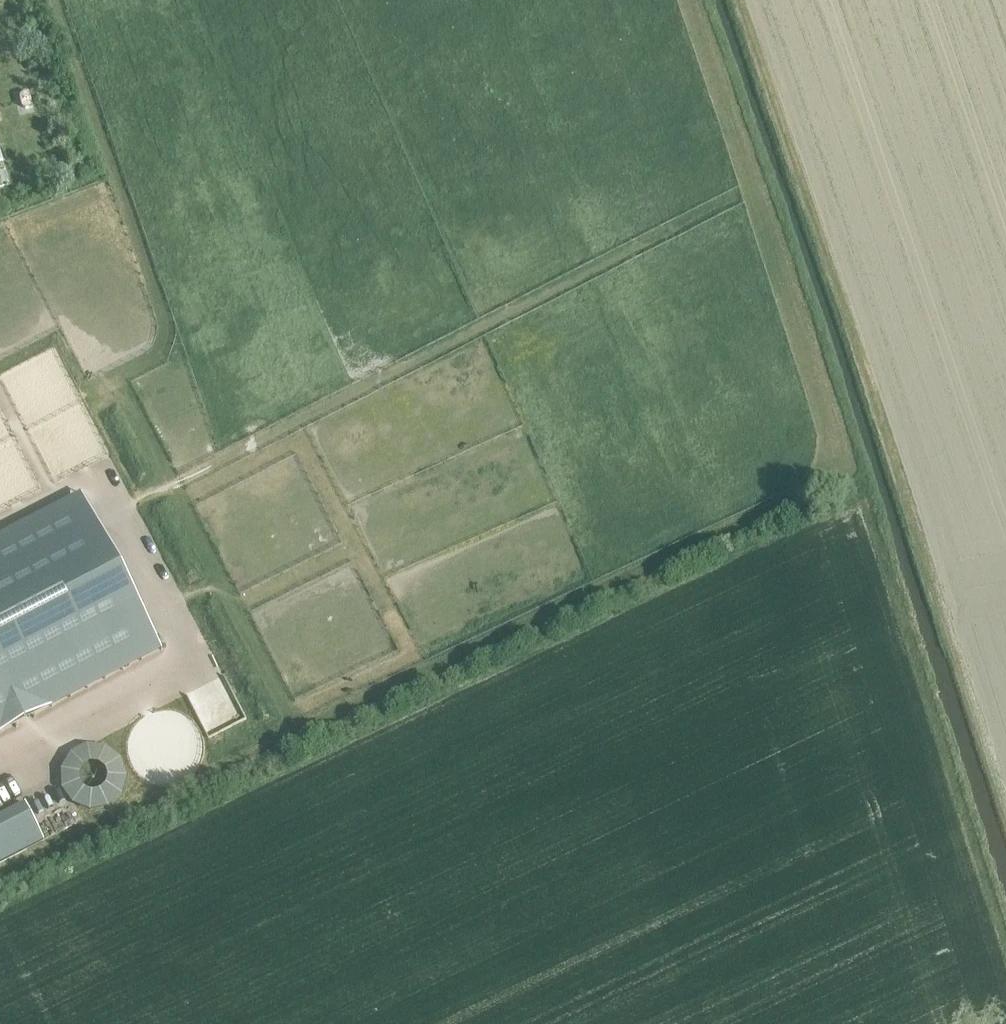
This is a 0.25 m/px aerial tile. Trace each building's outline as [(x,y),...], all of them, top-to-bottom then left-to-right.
[(0,543),(0,725),(137,654),(104,591),(109,588),(97,564),(91,567),(62,511),(0,543)] [(44,840),(25,803),(0,816),(0,863),(44,840)]
